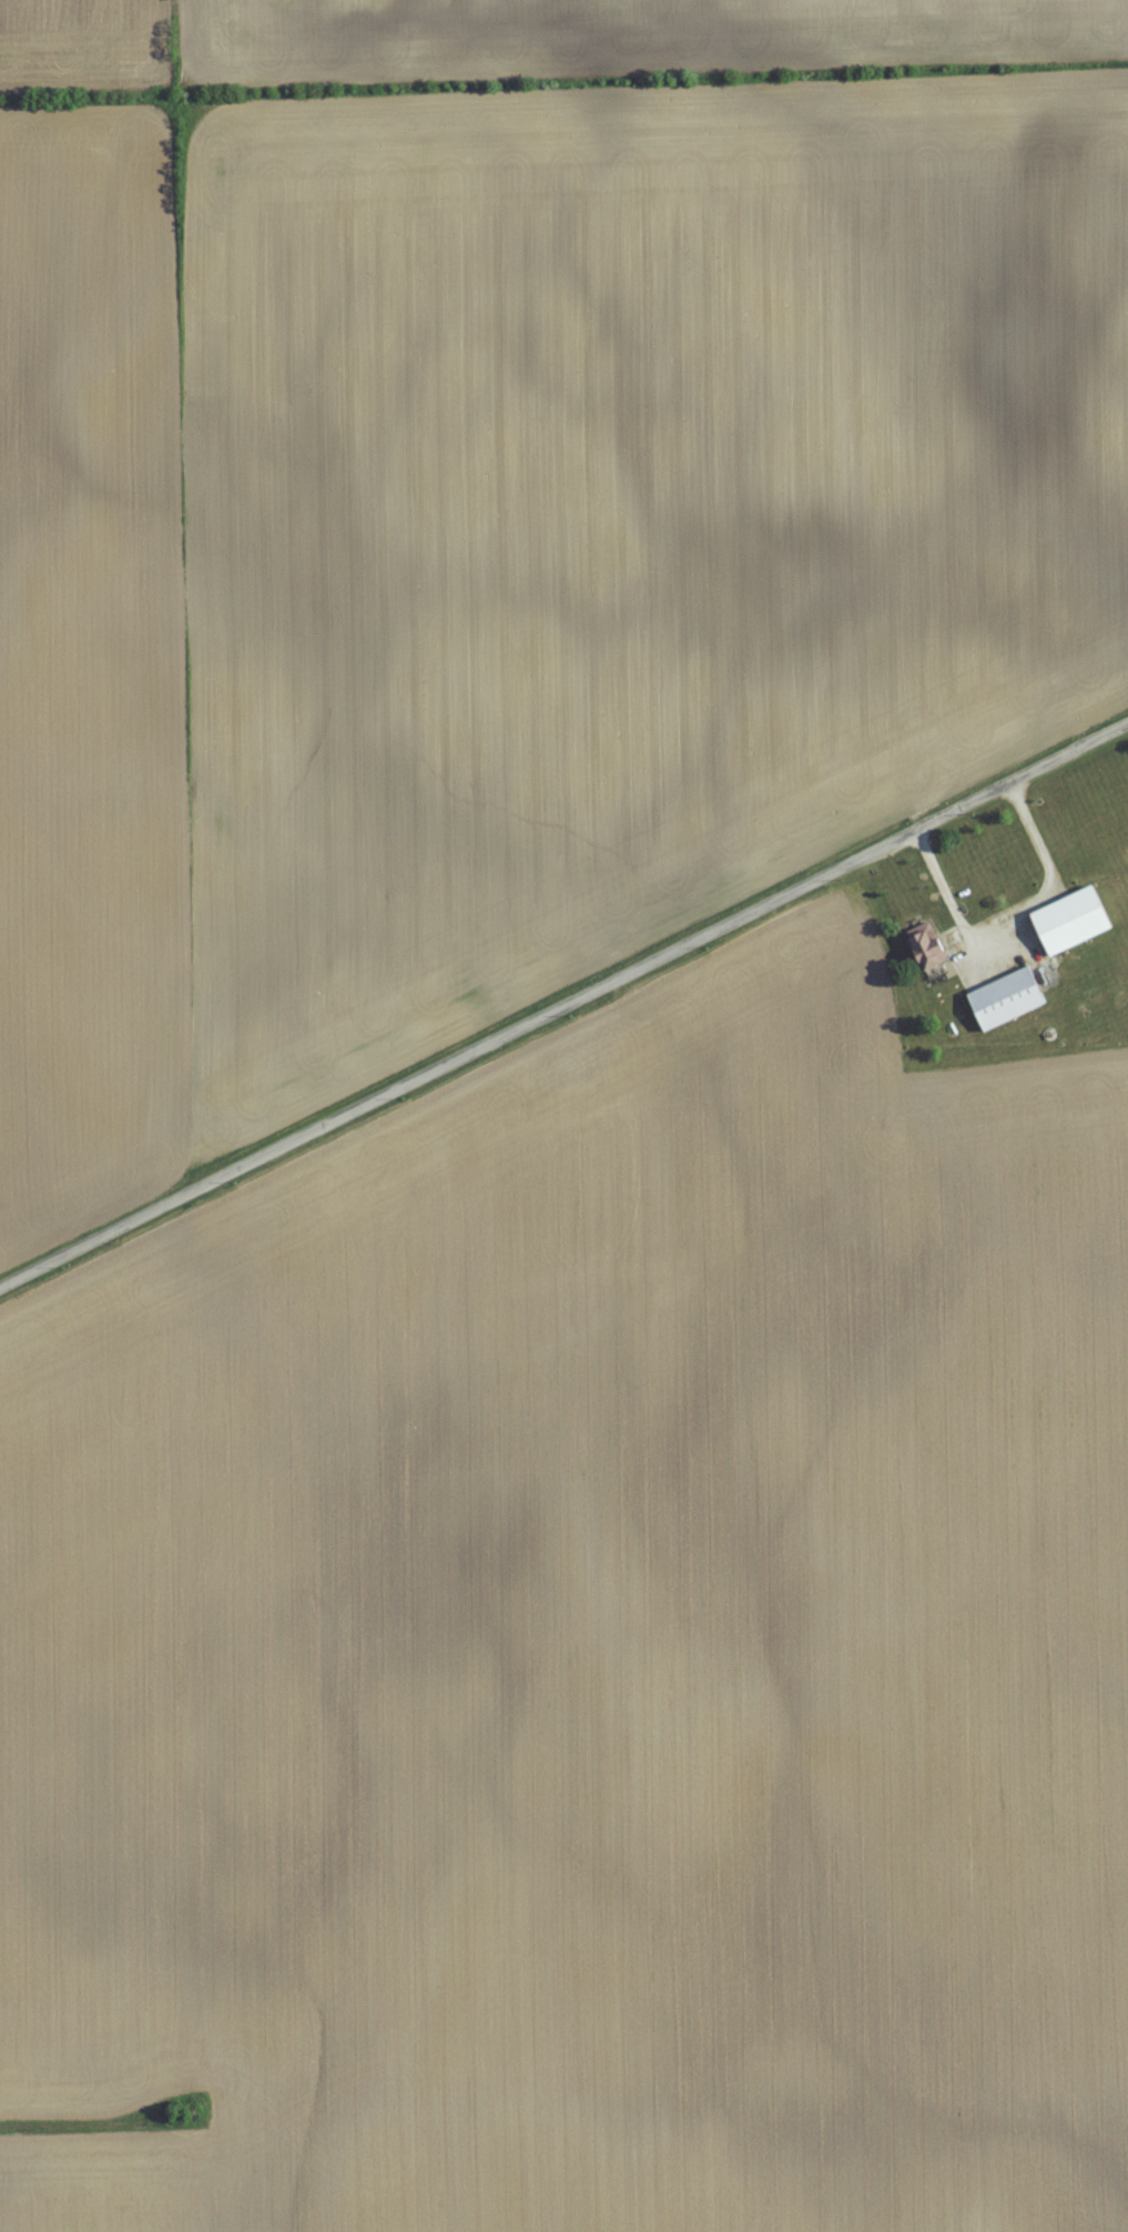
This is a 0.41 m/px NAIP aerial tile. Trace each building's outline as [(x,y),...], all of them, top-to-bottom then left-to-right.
[(1106,930),(1088,885),(1022,911),(1040,955),(1106,930)] [(897,932),(913,971),(942,959),(926,920),(897,932)] [(959,991),(974,1031),(1040,1006),(1025,966),(959,991)]
